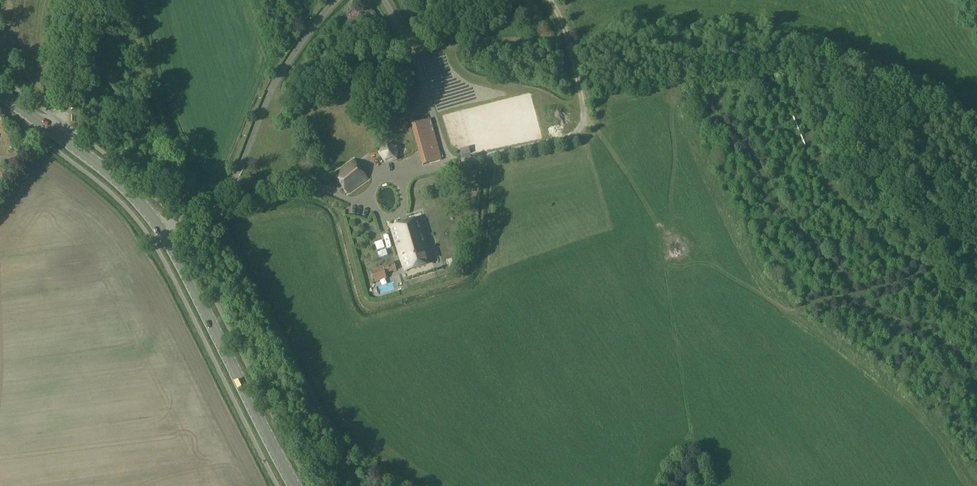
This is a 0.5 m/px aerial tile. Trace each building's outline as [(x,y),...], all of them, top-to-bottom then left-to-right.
[(422,165),(442,160),(431,117),(411,122),(422,165)] [(386,143),(378,153),(385,164),(398,161),(398,147),(386,143)] [(348,192),(366,178),(354,161),(335,175),(348,192)] [(367,232),(375,229),(371,217),(363,219),(367,232)] [(433,263),(419,219),(391,228),(402,262),(403,262),(405,271),(433,263)] [(382,242),(371,245),(374,255),(385,253),(382,242)] [(374,282),(386,278),(384,273),(395,269),(393,263),(370,271),(374,282)]
